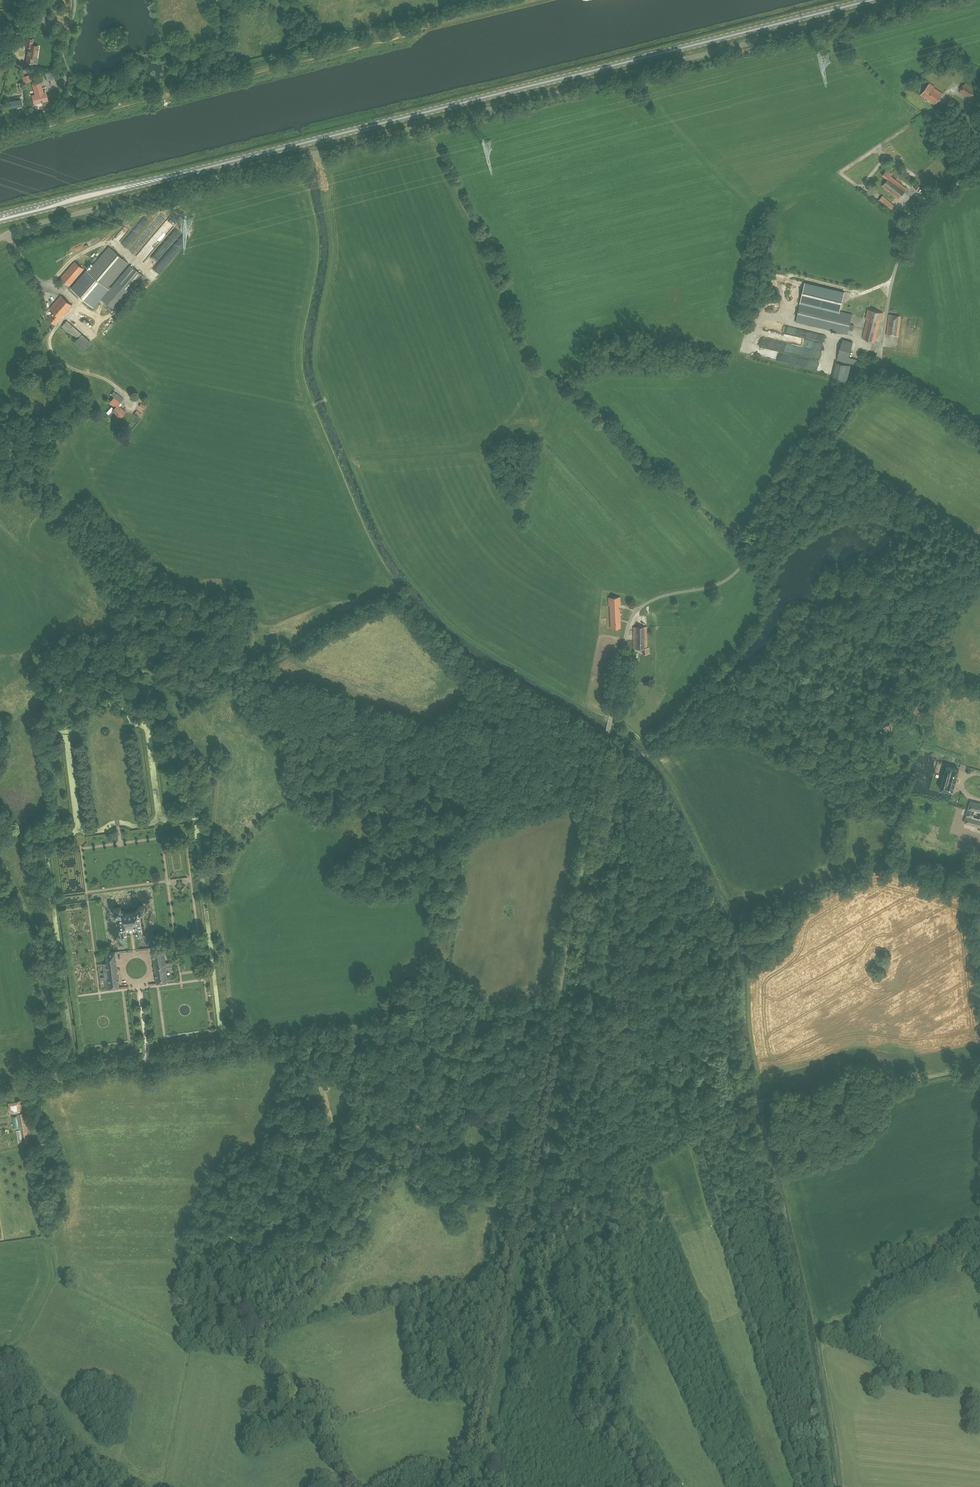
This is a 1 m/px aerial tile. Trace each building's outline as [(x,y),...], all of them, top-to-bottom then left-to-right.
[(36,57),(38,46),(32,45),(33,39),(27,39),(25,46),(28,47),(27,56),(26,60),(26,62),(32,63),(33,57),(36,57)] [(54,79),(52,71),(45,73),(47,81),(54,79)] [(42,101),(47,100),(45,92),(43,92),(40,82),(33,84),(35,94),(34,95),(36,102),(41,101),(42,101)] [(935,105),(943,93),(934,87),(935,86),(930,83),(921,95),(935,105)] [(975,92),(976,89),(965,83),(964,85),(963,84),(960,89),(961,90),(959,92),(970,99),(972,97),(973,98),(976,92),(975,92)] [(22,105),(21,99),(20,96),(18,96),(15,97),(16,100),(10,101),(11,107),(22,105)] [(899,199),(907,189),(890,176),(892,174),(887,170),(882,175),(887,179),(882,186),(889,191),(899,199)] [(890,212),(895,206),(886,198),(881,204),(890,212)] [(140,246),(147,238),(144,235),(137,243),(140,246)] [(110,246),(74,289),(93,304),(129,263),(110,246)] [(169,255),(172,259),(178,253),(174,249),(169,255)] [(70,286),(84,269),(75,261),(61,278),(70,286)] [(143,275),(130,264),(111,287),(109,285),(107,289),(109,290),(102,299),(114,310),(143,275)] [(845,292),(805,282),(801,302),(840,311),(845,292)] [(55,324),(72,305),(61,295),(50,308),(54,311),(48,318),(55,324)] [(796,321),(848,334),(852,335),(854,324),(851,323),(853,314),(840,311),(801,302),(796,321)] [(882,320),(883,313),(869,309),(866,319),(867,319),(863,338),(875,341),(880,320),(882,320)] [(899,336),(901,316),(889,314),(887,334),(899,336)] [(91,329),(92,327),(80,318),(78,320),(81,322),(79,325),(91,334),(93,331),(91,329)] [(69,321),(65,326),(77,336),(81,331),(75,325),(74,326),(69,321)] [(805,341),(805,339),(796,337),(794,343),(806,346),(808,341),(805,341)] [(764,339),(761,344),(768,347),(770,342),(764,339)] [(849,357),(853,342),(843,339),(837,359),(847,362),(847,363),(856,365),(858,359),(849,357)] [(821,370),(822,361),(798,358),(797,366),(821,370)] [(121,418),(126,411),(119,405),(124,399),(118,394),(114,397),(110,402),(113,405),(114,405),(116,407),(113,411),(121,418)] [(619,605),(621,605),(621,597),(609,597),(609,605),(610,605),(611,628),(621,628),(620,608),(619,608),(619,605)] [(643,653),(649,653),(649,647),(647,647),(647,627),(634,627),(634,648),(643,647),(643,653)] [(959,772),(959,769),(947,766),(940,788),(953,791),(959,772)] [(970,801),(965,822),(979,826),(979,803),(970,801)] [(142,934),(140,913),(143,913),(145,911),(145,908),(142,906),(140,906),(138,908),(137,908),(136,908),(136,909),(135,909),(135,910),(135,912),(124,913),(124,911),(124,910),(123,909),(122,909),(121,909),(121,908),(114,909),(114,916),(120,915),(120,921),(121,921),(123,936),(127,936),(126,929),(137,928),(138,935),(142,934)] [(156,971),(167,971),(164,946),(153,948),(153,949),(156,971)] [(107,964),(116,962),(115,954),(115,952),(106,953),(107,964)] [(107,964),(109,976),(118,975),(116,962),(107,964)] [(156,971),(157,983),(168,981),(167,971),(156,971)] [(105,980),(106,989),(119,987),(118,975),(109,976),(101,977),(101,980),(105,980)] [(19,1104),(22,1103),(21,1100),(9,1102),(9,1108),(15,1112),(20,1111),(19,1104)] [(21,1114),(23,1134),(25,1144),(29,1143),(27,1128),(25,1113),(21,1114)]
